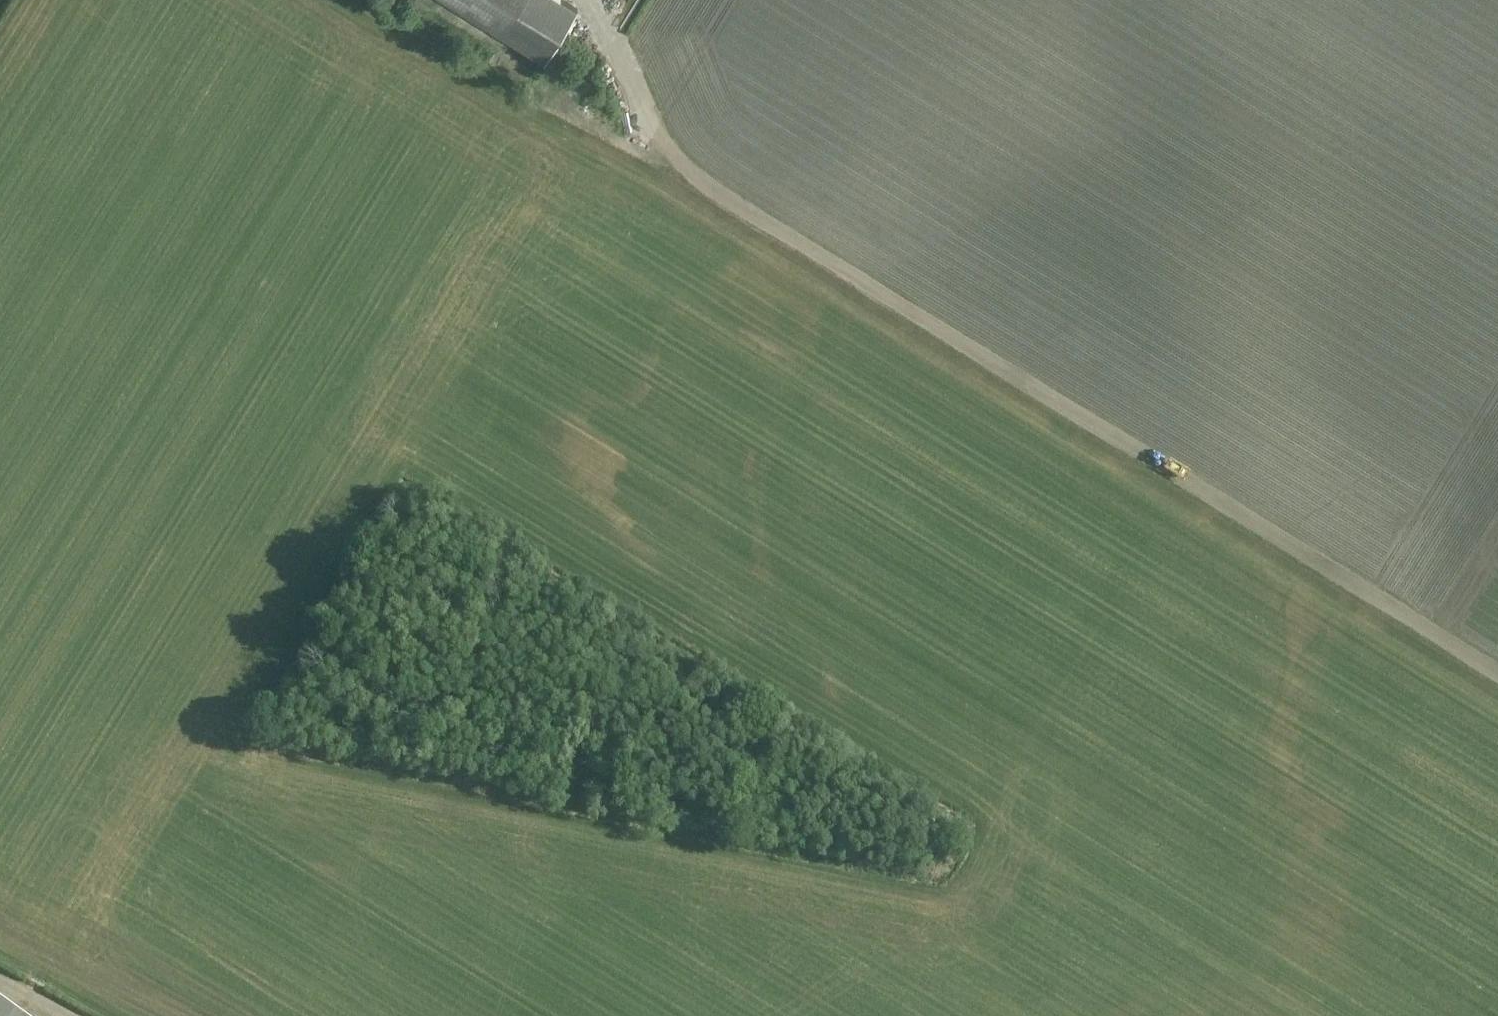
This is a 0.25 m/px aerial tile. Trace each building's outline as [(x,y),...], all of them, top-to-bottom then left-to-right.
[(577,9),(563,0),(445,0),(545,62),(577,9)]
